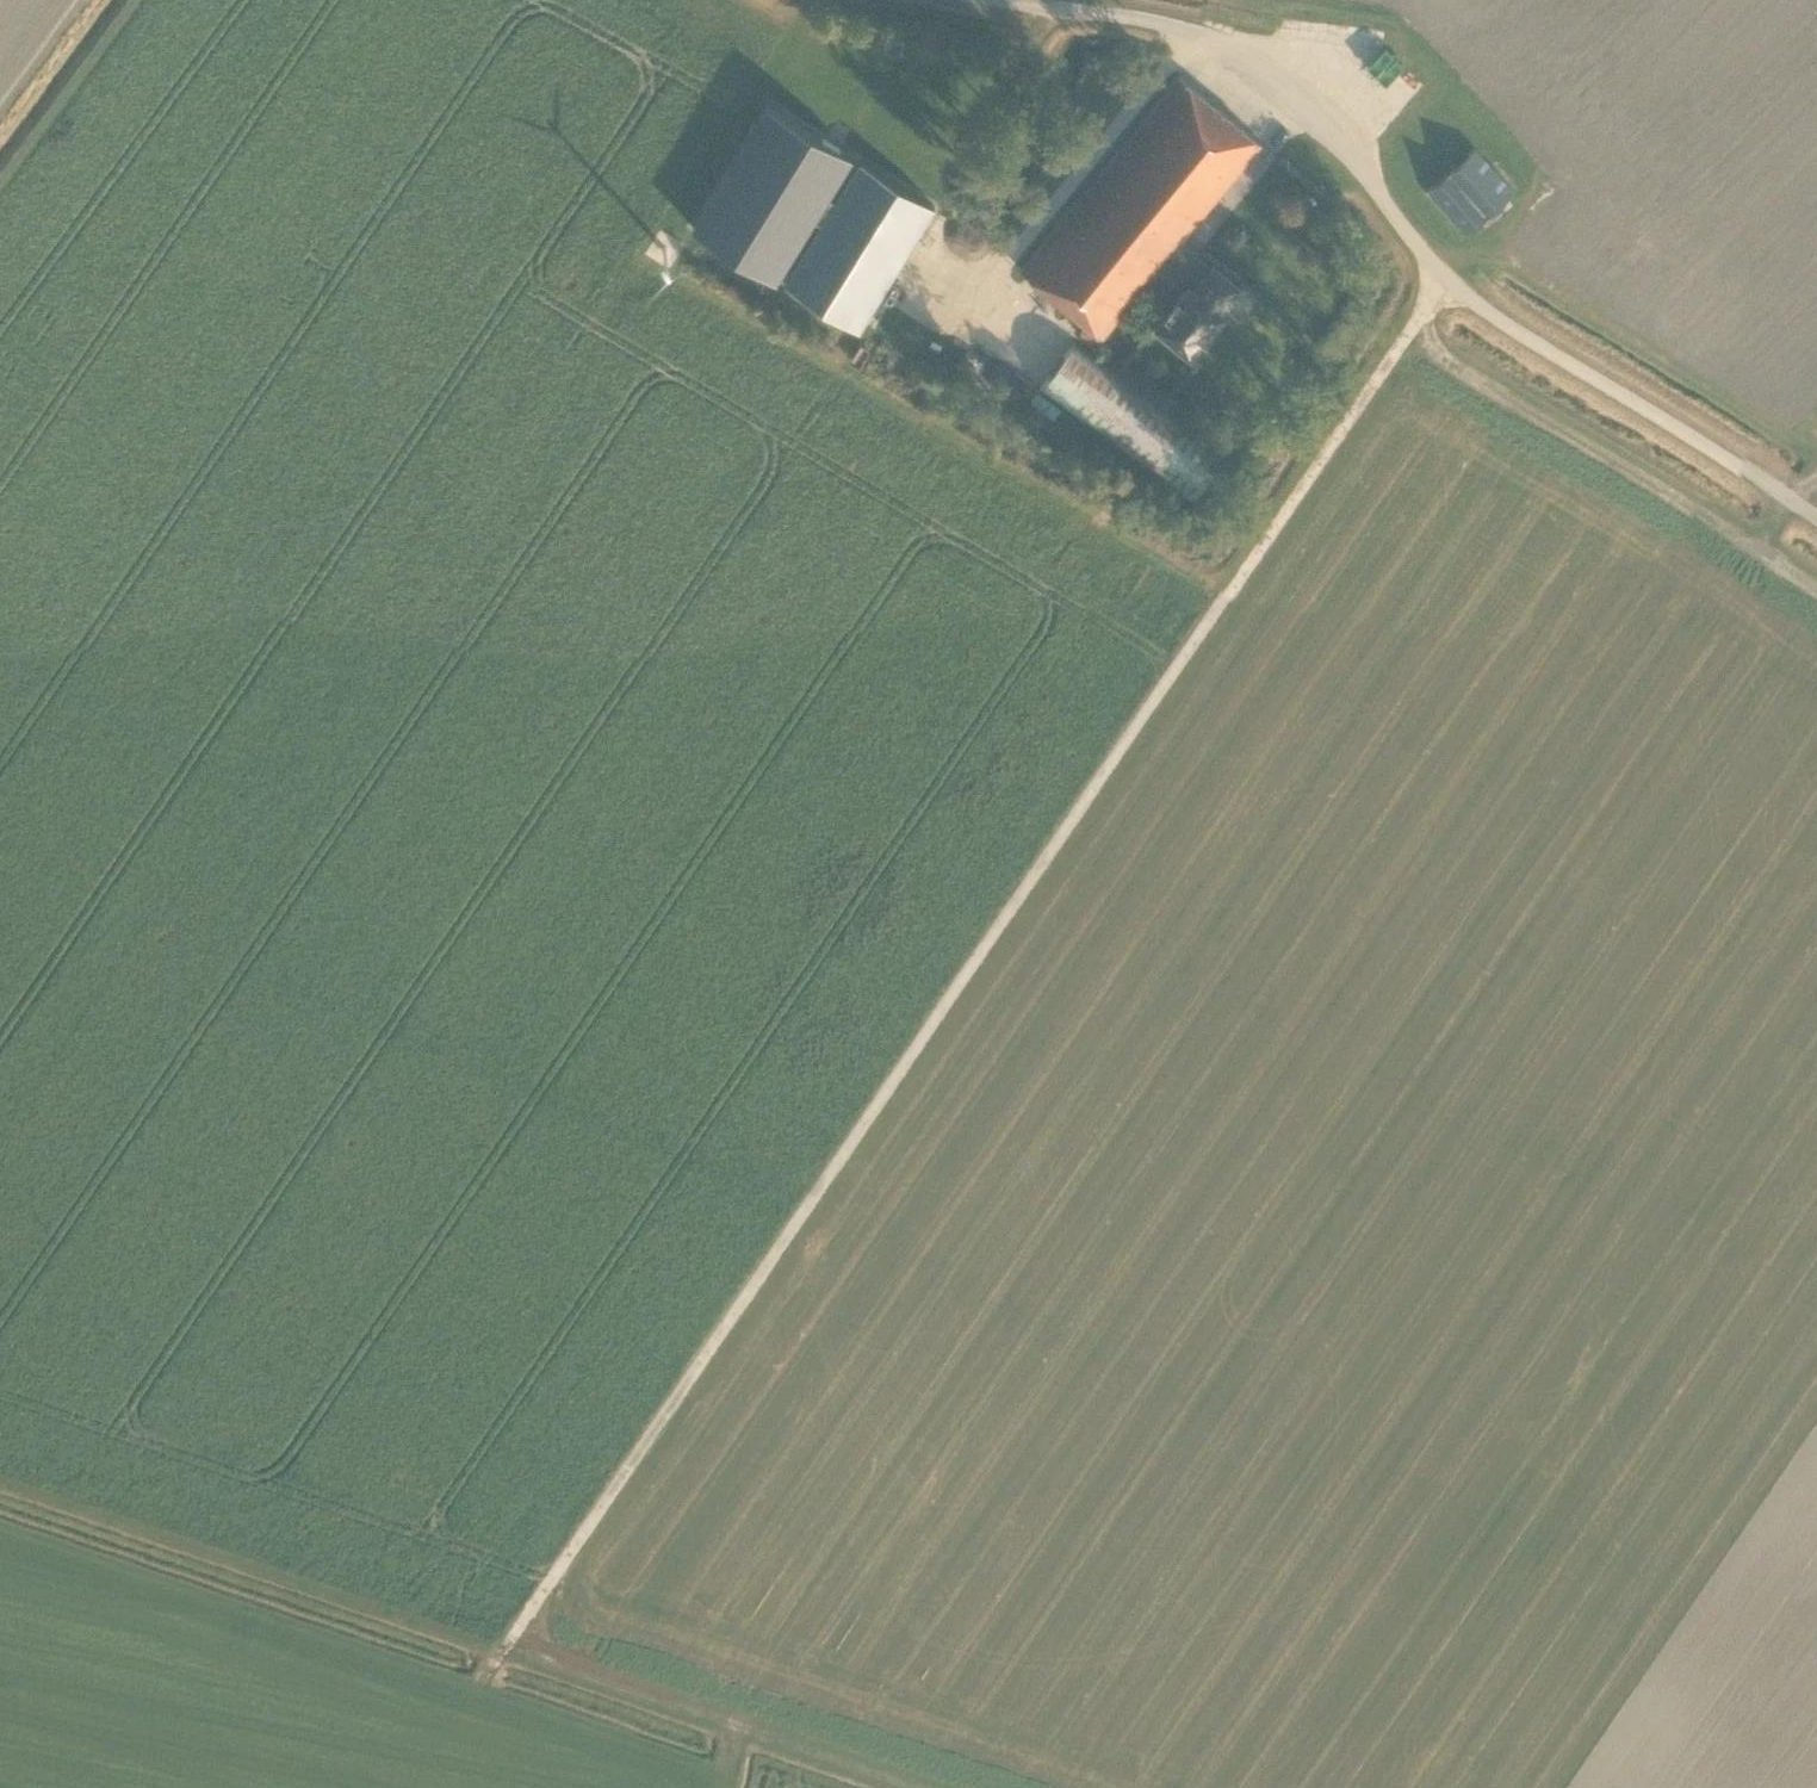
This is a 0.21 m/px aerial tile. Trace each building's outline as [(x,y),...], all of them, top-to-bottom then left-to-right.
[(883,47),(900,50),(903,36),(886,32),(883,47)] [(1261,140),(1179,74),(1021,268),(1102,334),(1159,264),(1185,285),(1154,323),(1190,353),(1224,311),(1220,307),(1238,284),(1212,263),(1211,264),(1180,239),(1261,140)] [(834,196),(828,192),(852,153),(767,100),(692,222),(777,274),(814,215),(820,219),(784,279),(861,326),(935,204),(858,157),(834,196)] [(1512,189),(1474,145),(1426,188),(1464,232),(1512,189)] [(1040,384),(1190,492),(1223,447),(1073,338),(1040,384)]
